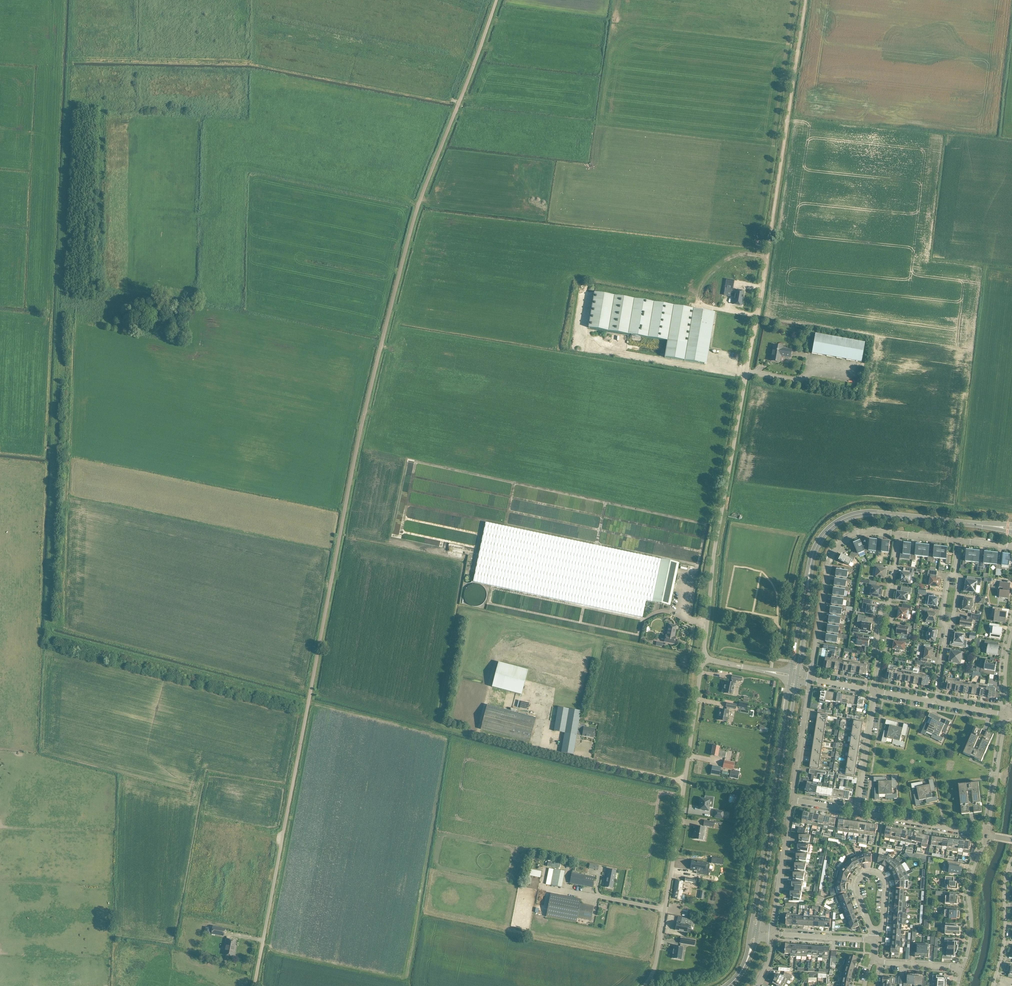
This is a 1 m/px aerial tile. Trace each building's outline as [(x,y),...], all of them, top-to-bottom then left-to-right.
[(726,279),(724,295),(732,297),(732,296),(735,296),(733,304),(741,306),(744,292),(736,291),(735,294),(732,294),(734,281),(726,279)] [(710,336),(711,336),(713,327),(711,326),(713,313),(594,293),(588,328),(667,341),(665,357),(704,364),(707,347),(709,348),(711,338),(709,338),(710,336)] [(865,343),(815,334),(812,353),(861,362),(865,343)] [(774,346),(772,356),(772,360),(771,359),(771,361),(779,362),(781,355),(783,356),(783,357),(790,358),(791,350),(782,348),(782,347),(774,346)] [(661,560),(598,546),(485,523),(473,582),(642,617),(646,600),(652,602),(661,560)] [(866,546),(863,548),(864,552),(865,553),(867,552),(869,552),(870,551),(876,552),(877,541),(871,540),(870,547),(866,546)] [(857,550),(851,553),(855,557),(859,555),(860,557),(866,554),(865,553),(864,552),(863,548),(860,541),(854,544),(857,550)] [(890,542),(883,541),(882,548),(879,548),(878,556),(882,556),(882,552),(888,553),(890,542)] [(909,559),(912,560),(913,551),(910,551),(911,544),(905,544),(903,555),(910,555),(909,559)] [(922,557),(923,546),(917,545),(916,552),(913,551),(912,560),(915,560),(916,556),(922,557)] [(929,546),(923,546),(922,557),(928,557),(927,561),(931,562),(931,554),(929,553),(929,546)] [(940,559),(941,548),(935,547),(934,554),(931,554),(931,562),(934,562),(934,558),(940,559)] [(948,549),(941,548),(940,559),(946,559),(946,563),(949,564),(950,556),(947,555),(948,549)] [(972,562),(973,551),(967,551),(966,557),(963,557),(963,565),(966,566),(966,562),(972,562)] [(981,567),(982,559),(979,559),(980,552),(973,551),(972,562),(976,563),(976,564),(978,564),(978,567),(981,567)] [(853,561),(855,557),(851,553),(849,558),(843,555),(840,561),(849,566),(852,560),(853,561)] [(990,564),(992,553),(985,553),(984,559),(982,559),(981,567),(984,568),(984,564),(990,564)] [(999,569),(1000,561),(997,561),(998,554),(992,553),(990,564),(995,565),(994,566),(996,566),(996,569),(999,569)] [(1010,559),(1010,556),(1003,555),(1003,562),(1000,561),(999,569),(1002,570),(1003,566),(1009,566),(1009,564),(1011,564),(1011,559),(1010,559)] [(679,563),(661,560),(652,602),(670,606),(679,563)] [(882,569),(882,566),(875,564),(874,568),(877,569),(876,577),(877,577),(877,578),(882,579),(882,578),(885,578),(886,570),(882,569)] [(836,577),(843,578),(843,577),(847,578),(848,572),(852,573),(852,569),(844,568),(844,571),(837,570),(836,577)] [(910,584),(911,577),(912,578),(914,569),(906,568),(906,574),(902,573),(901,583),(910,584)] [(937,571),(928,570),(927,578),(928,578),(927,580),(929,581),(930,582),(930,586),(939,587),(939,586),(940,586),(941,584),(940,583),(940,580),(935,579),(935,575),(937,575),(937,571)] [(851,579),(847,578),(843,577),(843,578),(842,580),(836,579),(835,586),(841,587),(846,587),(847,581),(850,582),(851,579)] [(975,593),(977,584),(981,584),(981,579),(971,577),(970,581),(966,581),(966,585),(965,585),(965,586),(964,592),(968,593),(968,592),(975,593)] [(1010,592),(1011,593),(1011,589),(1010,589),(1010,584),(1000,582),(1000,587),(999,587),(999,591),(1000,591),(1000,598),(1009,599),(1010,592)] [(850,588),(846,587),(841,587),(841,590),(834,589),(833,595),(840,596),(844,597),(845,591),(849,591),(850,588)] [(872,587),(871,596),(880,597),(881,595),(882,596),(883,590),(881,590),(882,588),(872,587)] [(909,594),(911,595),(912,589),(902,587),(901,591),(902,591),(902,593),(898,592),(897,594),(896,594),(896,595),(896,596),(896,597),(896,598),(897,598),(896,600),(907,601),(908,594),(909,594)] [(931,605),(930,608),(932,609),(933,606),(937,606),(937,605),(938,605),(938,603),(937,602),(938,598),(934,598),(935,594),(927,593),(926,601),(929,601),(929,605),(931,605)] [(848,597),(844,597),(840,596),(840,599),(833,598),(832,605),(839,606),(839,605),(843,606),(844,600),(848,601),(848,597)] [(964,602),(964,603),(963,605),(964,606),(963,610),(971,611),(972,607),(973,607),(974,603),(972,603),(973,599),(965,598),(964,602)] [(872,606),(872,601),(864,599),(862,608),(867,609),(866,613),(874,615),(875,611),(876,611),(876,608),(875,608),(876,607),(872,606)] [(844,612),(844,610),(846,610),(847,606),(843,606),(839,605),(839,606),(838,608),(831,607),(830,614),(837,615),(841,615),(842,612),(843,612),(844,612)] [(903,606),(902,610),(899,609),(899,613),(898,613),(897,618),(898,618),(907,620),(909,611),(910,611),(911,607),(903,606)] [(1008,615),(1008,613),(1002,613),(1002,609),(993,607),(992,616),(995,618),(995,621),(1005,623),(1006,618),(1007,618),(1007,615),(1008,615)] [(928,614),(929,611),(925,611),(924,616),(928,617),(927,620),(935,621),(935,620),(936,620),(936,618),(936,615),(928,614)] [(970,617),(968,617),(968,618),(965,617),(965,618),(961,618),(961,620),(960,621),(960,622),(959,622),(960,623),(960,624),(960,625),(967,626),(967,627),(971,628),(971,627),(972,627),(973,620),(980,621),(981,615),(972,614),(971,619),(969,619),(970,617)] [(845,616),(841,615),(837,615),(837,618),(830,617),(829,623),(836,624),(840,625),(840,624),(841,619),(845,619),(845,616)] [(872,626),(872,624),(865,623),(866,619),(858,618),(858,622),(862,622),(861,633),(868,634),(869,630),(871,631),(871,629),(872,627),(872,626)] [(669,624),(667,636),(666,635),(664,642),(674,644),(676,637),(674,637),(676,626),(669,624)] [(844,625),(840,624),(840,625),(836,624),(835,627),(829,626),(828,632),(834,634),(834,633),(838,634),(839,628),(843,629),(844,625)] [(990,628),(989,637),(1000,639),(1001,635),(1001,633),(1002,629),(999,629),(1000,625),(990,624),(989,628),(990,628)] [(897,634),(907,635),(908,632),(911,633),(912,627),(905,625),(905,627),(898,626),(897,629),(896,629),(896,633),(897,633),(897,634)] [(937,635),(937,636),(938,631),(929,629),(929,633),(927,632),(926,637),(928,637),(927,641),(935,642),(936,638),(937,635)] [(842,634),(838,634),(834,633),(834,634),(834,636),(827,635),(826,642),(837,643),(838,637),(842,638),(842,634)] [(857,645),(868,647),(868,646),(869,645),(870,643),(869,642),(869,640),(863,639),(863,635),(857,634),(857,638),(858,638),(857,645)] [(963,640),(964,635),(956,634),(955,639),(952,638),(951,645),(959,646),(960,647),(962,647),(962,646),(965,647),(966,641),(963,640)] [(910,641),(902,640),(901,643),(894,642),(893,643),(893,646),(894,646),(893,649),(895,649),(895,652),(900,653),(900,650),(904,651),(905,644),(909,644),(910,641)] [(996,647),(996,643),(985,641),(984,647),(988,647),(987,654),(997,655),(999,655),(999,651),(998,651),(999,647),(996,647)] [(832,668),(835,657),(836,647),(829,645),(828,651),(832,651),(831,658),(826,658),(825,662),(824,662),(823,667),(827,667),(826,668),(829,669),(830,668),(832,668)] [(924,658),(922,658),(921,661),(927,662),(928,659),(932,660),(932,656),(932,655),(932,654),(933,654),(933,653),(933,649),(926,648),(924,658)] [(950,662),(960,664),(961,660),(962,660),(963,656),(962,656),(962,653),(951,651),(950,662)] [(841,670),(843,658),(840,658),(839,660),(834,659),(835,657),(832,668),(835,669),(835,670),(838,670),(838,669),(841,670)] [(849,671),(851,660),(846,659),(846,658),(844,658),(844,659),(843,658),(841,670),(843,670),(843,671),(846,672),(846,671),(849,671)] [(857,673),(859,661),(851,660),(849,671),(851,672),(851,673),(854,673),(854,672),(857,673)] [(980,673),(991,675),(992,671),(995,671),(997,662),(986,660),(985,660),(984,660),(983,661),(983,662),(983,663),(983,664),(984,664),(985,664),(984,668),(981,667),(980,673)] [(859,661),(857,673),(860,673),(859,674),(862,675),(863,674),(866,674),(866,671),(870,672),(872,664),(864,662),(864,665),(859,664),(859,661)] [(522,695),(528,670),(499,662),(492,687),(522,695)] [(895,680),(897,668),(894,668),(893,670),(888,669),(887,673),(886,673),(885,678),(889,679),(889,680),(892,680),(892,679),(895,680)] [(903,681),(905,670),(902,669),(901,671),(897,670),(897,668),(895,680),(897,680),(897,681),(900,682),(900,681),(903,681)] [(919,684),(922,673),(919,672),(919,670),(914,669),(913,671),(911,683),(914,683),(913,684),(916,685),(917,684),(919,684)] [(911,683),(913,671),(905,670),(903,681),(905,682),(905,683),(908,683),(908,682),(911,683)] [(930,674),(922,673),(919,684),(922,685),(922,686),(925,686),(925,685),(929,686),(929,681),(930,674)] [(724,686),(724,689),(725,689),(724,693),(732,695),(734,684),(735,684),(736,681),(741,682),(742,678),(732,676),(731,680),(732,680),(731,683),(726,682),(725,686),(724,686)] [(953,690),(955,679),(946,677),(945,684),(944,689),(947,689),(947,690),(950,691),(950,690),(953,690)] [(961,692),(963,680),(960,680),(959,682),(955,681),(955,679),(953,690),(955,691),(955,692),(958,692),(958,691),(961,692)] [(969,693),(971,682),(968,681),(968,683),(963,683),(963,680),(961,692),(963,692),(963,693),(966,694),(966,693),(969,693)] [(978,695),(980,683),(976,683),(976,685),(971,684),(972,682),(971,682),(969,693),(972,694),(971,695),(974,695),(975,694),(978,695)] [(986,696),(988,684),(988,685),(980,683),(978,695),(980,695),(980,696),(983,697),(983,696),(986,696)] [(988,684),(986,696),(988,697),(988,698),(991,698),(991,697),(995,698),(996,693),(995,693),(996,690),(996,686),(993,686),(993,685),(988,684)] [(719,713),(718,720),(727,722),(729,711),(730,712),(731,708),(736,709),(736,705),(727,703),(726,707),(727,707),(726,710),(720,709),(720,713),(719,713)] [(536,718),(487,705),(481,729),(530,742),(536,718)] [(583,734),(583,736),(593,738),(595,729),(584,727),(585,724),(579,723),(581,711),(558,707),(554,731),(565,733),(561,752),(573,754),(577,733),(583,734)] [(926,723),(936,728),(941,718),(940,718),(939,718),(939,717),(931,713),(929,717),(930,718),(932,719),(930,725),(926,723)] [(941,718),(936,728),(946,732),(945,732),(946,730),(947,731),(951,722),(946,720),(946,722),(945,724),(939,722),(941,718)] [(890,726),(888,732),(884,731),(895,733),(896,727),(897,723),(896,723),(896,722),(887,720),(886,725),(888,725),(890,726)] [(898,723),(897,723),(896,727),(895,733),(906,736),(905,736),(905,734),(906,734),(908,725),(904,724),(903,726),(903,728),(897,727),(898,723)] [(927,731),(933,734),(931,738),(936,728),(926,723),(926,725),(925,725),(921,733),(925,735),(926,733),(927,731)] [(982,762),(994,734),(987,732),(983,730),(976,727),(964,754),(971,757),(975,759),(982,762)] [(946,732),(936,728),(931,738),(932,737),(933,738),(941,742),(943,738),(941,737),(939,736),(942,731),(946,732)] [(892,744),(893,740),(895,733),(884,731),(885,731),(884,733),(882,742),(886,743),(887,741),(887,738),(893,740),(892,744)] [(906,736),(895,733),(893,740),(892,744),(893,744),(893,743),(894,744),(894,745),(903,747),(904,742),(902,742),(900,741),(901,735),(906,736)] [(713,746),(711,755),(718,757),(725,758),(726,752),(719,751),(719,747),(713,746)] [(724,761),(723,768),(733,770),(734,763),(724,761)] [(711,765),(709,774),(719,776),(721,767),(711,765)] [(731,771),(729,778),(738,779),(740,771),(735,770),(734,771),(731,771)] [(885,781),(885,777),(885,778),(883,778),(883,777),(874,777),(874,782),(876,782),(879,782),(879,788),(875,788),(886,788),(885,781)] [(885,777),(885,781),(886,788),(897,788),(896,788),(896,786),(897,786),(896,777),(892,777),(892,779),(892,781),(886,781),(885,777)] [(930,785),(924,786),(923,782),(923,786),(925,793),(935,790),(934,789),(935,789),(933,780),(929,781),(929,782),(930,785)] [(925,793),(923,786),(923,782),(922,782),(923,782),(921,783),(921,782),(912,784),(913,788),(914,788),(917,787),(918,794),(914,795),(925,793)] [(981,812),(978,783),(971,783),(966,784),(959,785),(962,814),(969,813),(974,813),(981,812)] [(853,790),(845,788),(843,799),(849,800),(849,797),(851,797),(853,790)] [(886,795),(886,788),(875,788),(875,790),(875,799),(879,799),(879,797),(879,795),(886,795),(886,799),(886,795)] [(897,788),(886,788),(886,795),(886,799),(886,798),(888,798),(888,799),(897,799),(897,794),(895,794),(892,794),(892,788),(897,788)] [(936,791),(935,790),(925,793),(927,803),(928,802),(929,803),(938,801),(937,797),(935,797),(933,798),(931,791),(936,791)] [(927,803),(925,793),(914,795),(915,795),(915,796),(914,796),(916,806),(920,805),(920,803),(920,800),(926,799),(927,803)] [(700,798),(699,806),(700,806),(700,809),(705,810),(705,811),(708,811),(709,807),(708,807),(709,800),(704,800),(704,799),(700,798)] [(836,819),(831,818),(829,826),(828,829),(833,831),(836,819)] [(878,825),(871,824),(870,836),(875,836),(876,830),(877,830),(878,825)] [(694,835),(694,837),(694,838),(694,839),(703,840),(702,840),(703,836),(704,828),(696,826),(696,827),(695,831),(695,832),(695,834),(695,835),(694,835)] [(890,839),(892,828),(886,826),(885,832),(886,832),(884,838),(890,839)] [(815,836),(811,835),(799,835),(799,839),(800,839),(799,845),(798,845),(809,845),(813,845),(815,836)] [(929,836),(924,835),(921,846),(927,848),(930,836),(929,836)] [(971,842),(965,841),(963,853),(969,853),(969,847),(970,847),(971,842)] [(808,854),(809,845),(798,845),(798,848),(798,849),(797,854),(796,854),(808,854)] [(806,864),(808,854),(796,854),(796,858),(797,858),(796,863),(795,863),(795,864),(806,864)] [(860,864),(857,857),(856,854),(851,857),(852,859),(850,860),(855,867),(858,865),(860,864)] [(866,863),(864,854),(857,857),(860,864),(862,863),(863,864),(866,863)] [(883,865),(887,857),(880,855),(879,855),(879,858),(878,862),(880,863),(883,865)] [(888,868),(893,862),(894,860),(888,855),(887,857),(883,865),(886,867),(886,866),(888,868)] [(855,867),(850,860),(848,857),(842,863),(843,864),(845,866),(851,871),(853,869),(855,867)] [(692,858),(691,867),(699,868),(698,872),(704,873),(705,868),(709,869),(710,863),(706,862),(706,861),(700,860),(700,859),(698,859),(697,859),(692,858)] [(892,872),(899,867),(901,864),(895,859),(894,860),(893,862),(888,868),(890,869),(889,869),(892,872)] [(553,860),(552,866),(568,868),(569,862),(553,860)] [(959,868),(960,862),(948,860),(948,861),(947,868),(950,868),(949,873),(950,873),(949,874),(953,874),(953,873),(961,875),(962,868),(959,868)] [(805,873),(806,864),(795,864),(795,867),(795,873),(793,873),(805,873)] [(850,873),(851,871),(845,866),(843,864),(838,870),(838,871),(841,872),(849,876),(850,873)] [(902,874),(906,872),(901,864),(899,867),(892,872),(893,875),(894,874),(894,875),(895,877),(902,874)] [(561,887),(564,871),(554,869),(551,885),(561,887)] [(617,871),(608,869),(606,880),(605,887),(613,889),(614,881),(617,871)] [(847,879),(849,876),(841,872),(838,871),(836,878),(839,879),(846,881),(847,879)] [(906,872),(902,874),(895,877),(896,879),(895,879),(895,882),(905,881),(903,877),(908,875),(906,872)] [(572,873),(570,883),(592,887),(594,877),(572,873)] [(803,882),(805,873),(793,873),(793,877),(794,877),(793,882),(792,882),(803,882)] [(958,885),(959,885),(959,884),(959,883),(958,882),(957,882),(956,882),(955,882),(954,881),(954,877),(946,877),(945,881),(945,882),(945,883),(945,884),(946,885),(947,885),(948,885),(947,889),(958,890),(958,885)] [(675,890),(673,899),(681,900),(683,900),(684,900),(685,896),(684,895),(682,894),(682,891),(683,882),(676,880),(674,890),(675,890)] [(909,880),(905,881),(895,882),(896,886),(897,885),(897,888),(908,889),(909,880)] [(802,892),(803,882),(792,882),(792,886),(792,892),(791,892),(802,892)] [(846,892),(845,890),(846,890),(846,887),(837,886),(833,886),(835,895),(838,895),(838,894),(846,892)] [(958,898),(958,896),(951,895),(951,892),(952,892),(936,891),(936,894),(946,895),(946,896),(945,896),(946,896),(945,904),(945,903),(944,904),(957,905),(957,903),(959,903),(960,898),(959,898),(958,898)] [(800,901),(802,892),(791,892),(791,895),(790,901),(789,901),(800,901)] [(839,897),(841,902),(849,899),(848,896),(847,896),(846,894),(839,897)] [(546,916),(576,922),(577,918),(591,921),(594,906),(580,904),(581,900),(580,901),(550,895),(546,916)] [(851,905),(850,901),(849,902),(848,900),(849,899),(841,902),(839,903),(841,908),(843,907),(851,905)] [(852,908),(851,905),(843,907),(845,913),(853,910),(852,910),(852,908)] [(957,908),(945,907),(946,907),(946,909),(945,909),(945,910),(945,911),(944,917),(952,918),(951,919),(957,919),(956,919),(957,918),(959,918),(960,911),(957,911),(957,908)] [(854,915),(854,913),(853,910),(845,913),(843,914),(845,919),(846,919),(847,918),(855,915),(854,915)] [(856,918),(855,915),(846,919),(848,924),(849,923),(856,921),(856,919),(856,918)] [(676,924),(675,930),(687,932),(688,929),(691,929),(691,925),(692,920),(688,919),(682,918),(681,923),(677,922),(676,923),(677,923),(677,924),(676,924)] [(859,926),(858,923),(857,923),(856,921),(849,923),(851,929),(852,929),(852,930),(856,930),(855,927),(859,926)] [(960,935),(960,928),(958,928),(956,928),(957,924),(946,923),(945,934),(960,935)] [(224,936),(225,929),(213,927),(212,934),(224,936)] [(946,945),(945,948),(957,949),(958,945),(957,945),(957,942),(953,942),(953,939),(954,939),(945,938),(945,941),(948,942),(947,945),(946,945)] [(234,951),(236,941),(227,939),(226,945),(227,945),(225,955),(230,956),(232,957),(232,956),(234,957),(235,951),(234,951)] [(922,956),(923,944),(916,944),(916,945),(913,944),(912,951),(916,952),(915,957),(919,957),(919,956),(922,956)] [(932,953),(933,946),(930,946),(930,945),(923,944),(922,956),(925,957),(925,958),(929,958),(929,953),(932,953)] [(674,946),(672,958),(681,960),(683,947),(674,946)] [(899,953),(900,947),(892,947),(892,949),(891,949),(891,952),(891,953),(891,952),(895,953),(895,956),(899,956),(899,953)] [(957,953),(957,949),(945,948),(944,952),(947,953),(947,956),(943,956),(942,959),(952,960),(952,959),(951,959),(951,957),(955,957),(955,953),(956,953),(957,953)] [(847,954),(845,960),(855,963),(856,960),(855,960),(856,958),(857,957),(847,954)] [(843,965),(853,968),(853,966),(854,966),(855,963),(845,960),(844,960),(843,965)] [(853,969),(853,968),(843,965),(841,971),(844,972),(852,974),(852,971),(852,969),(853,969)] [(777,974),(774,978),(786,984),(788,980),(789,981),(791,976),(784,973),(783,976),(782,976),(777,974)] [(915,975),(911,974),(910,975),(908,975),(908,981),(904,981),(904,978),(904,985),(911,985),(911,984),(915,984),(915,975)] [(915,975),(915,984),(922,985),(921,985),(926,985),(926,976),(926,978),(922,978),(922,976),(920,976),(920,975),(915,975)] [(936,985),(946,985),(946,984),(946,985),(947,980),(944,980),(944,976),(933,975),(933,981),(937,981),(936,985)]
